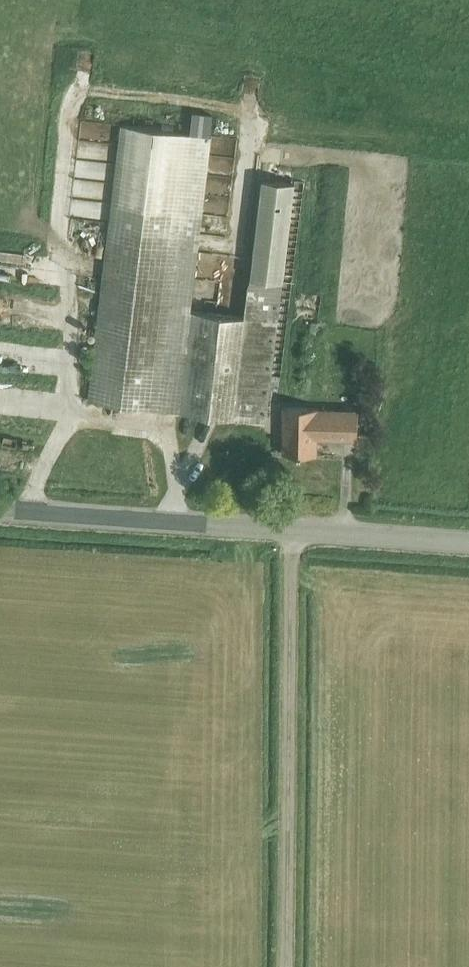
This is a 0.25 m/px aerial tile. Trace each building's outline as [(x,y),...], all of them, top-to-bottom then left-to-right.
[(209,132),(121,122),(87,399),(176,410),(263,422),(281,290),(247,285),(243,315),(189,308),(209,132)] [(282,282),(295,183),(264,178),(250,278),(282,282)] [(14,407),(0,406),(0,417),(13,418),(14,407)] [(357,439),(357,410),(317,409),(317,408),(283,407),(282,453),(316,455),(317,438),(357,439)]
